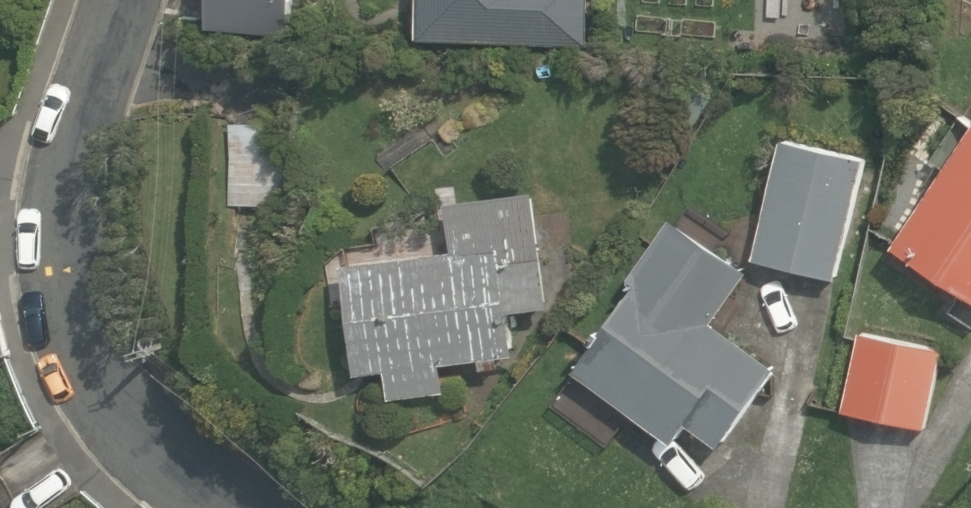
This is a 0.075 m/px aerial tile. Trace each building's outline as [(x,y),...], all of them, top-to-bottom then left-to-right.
[(213,26),(286,35),(291,0),(216,0),(213,26)] [(420,38),(591,45),(592,0),(422,0),(420,38)] [(706,18),(675,18),(675,48),(706,48),(706,18)] [(290,123),(234,122),(231,205),(288,207),(290,123)] [(897,247),(970,295),(970,135),(897,247)] [(867,158),(786,137),(756,258),(837,279),(867,158)] [(457,251),(343,264),(359,374),(389,370),(393,399),(448,391),(443,363),(481,357),(483,370),(503,366),(501,354),(517,352),(510,311),(552,305),(536,191),(450,202),(457,251)] [(777,365),(714,321),(751,269),(675,214),(631,277),(642,284),(576,370),(676,443),(691,423),(722,446),(777,365)] [(946,349),(863,330),(845,409),(928,428),(946,349)]
